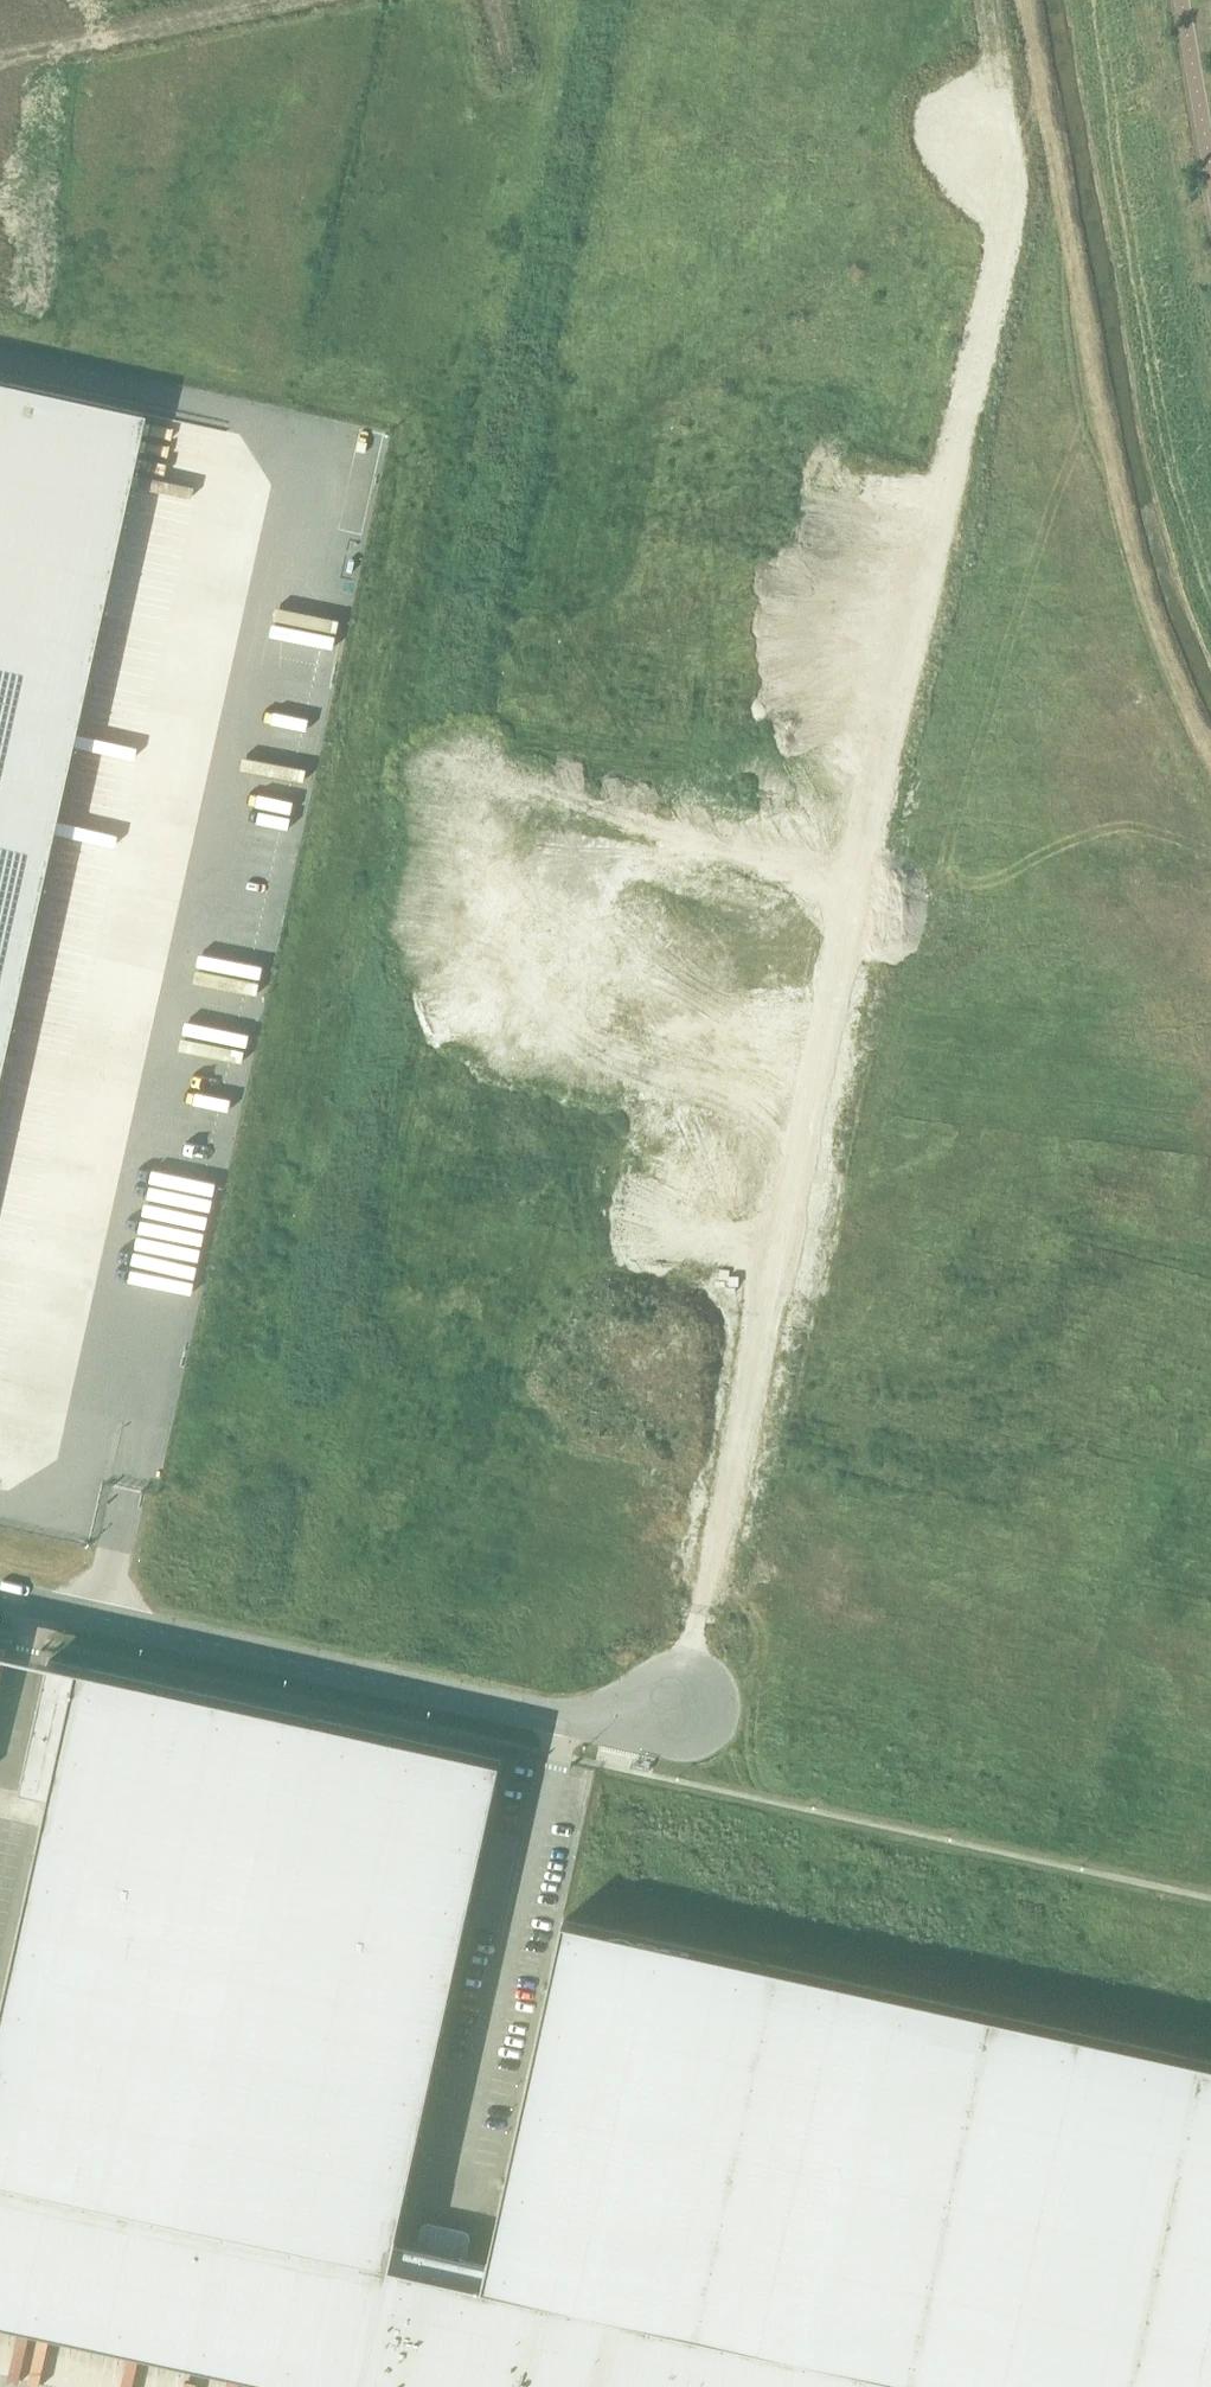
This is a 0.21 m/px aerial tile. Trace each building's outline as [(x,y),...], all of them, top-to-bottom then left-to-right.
[(142,412),(0,381),(0,1056),(142,412)] [(502,1759),(49,1660),(19,1791),(49,1798),(0,2018),(0,2319),(309,2386),(1210,2386),(1210,2061),(563,1919),(488,2260),(460,2254),(464,2235),(428,2228),(423,2247),(395,2240),(502,1759)]
